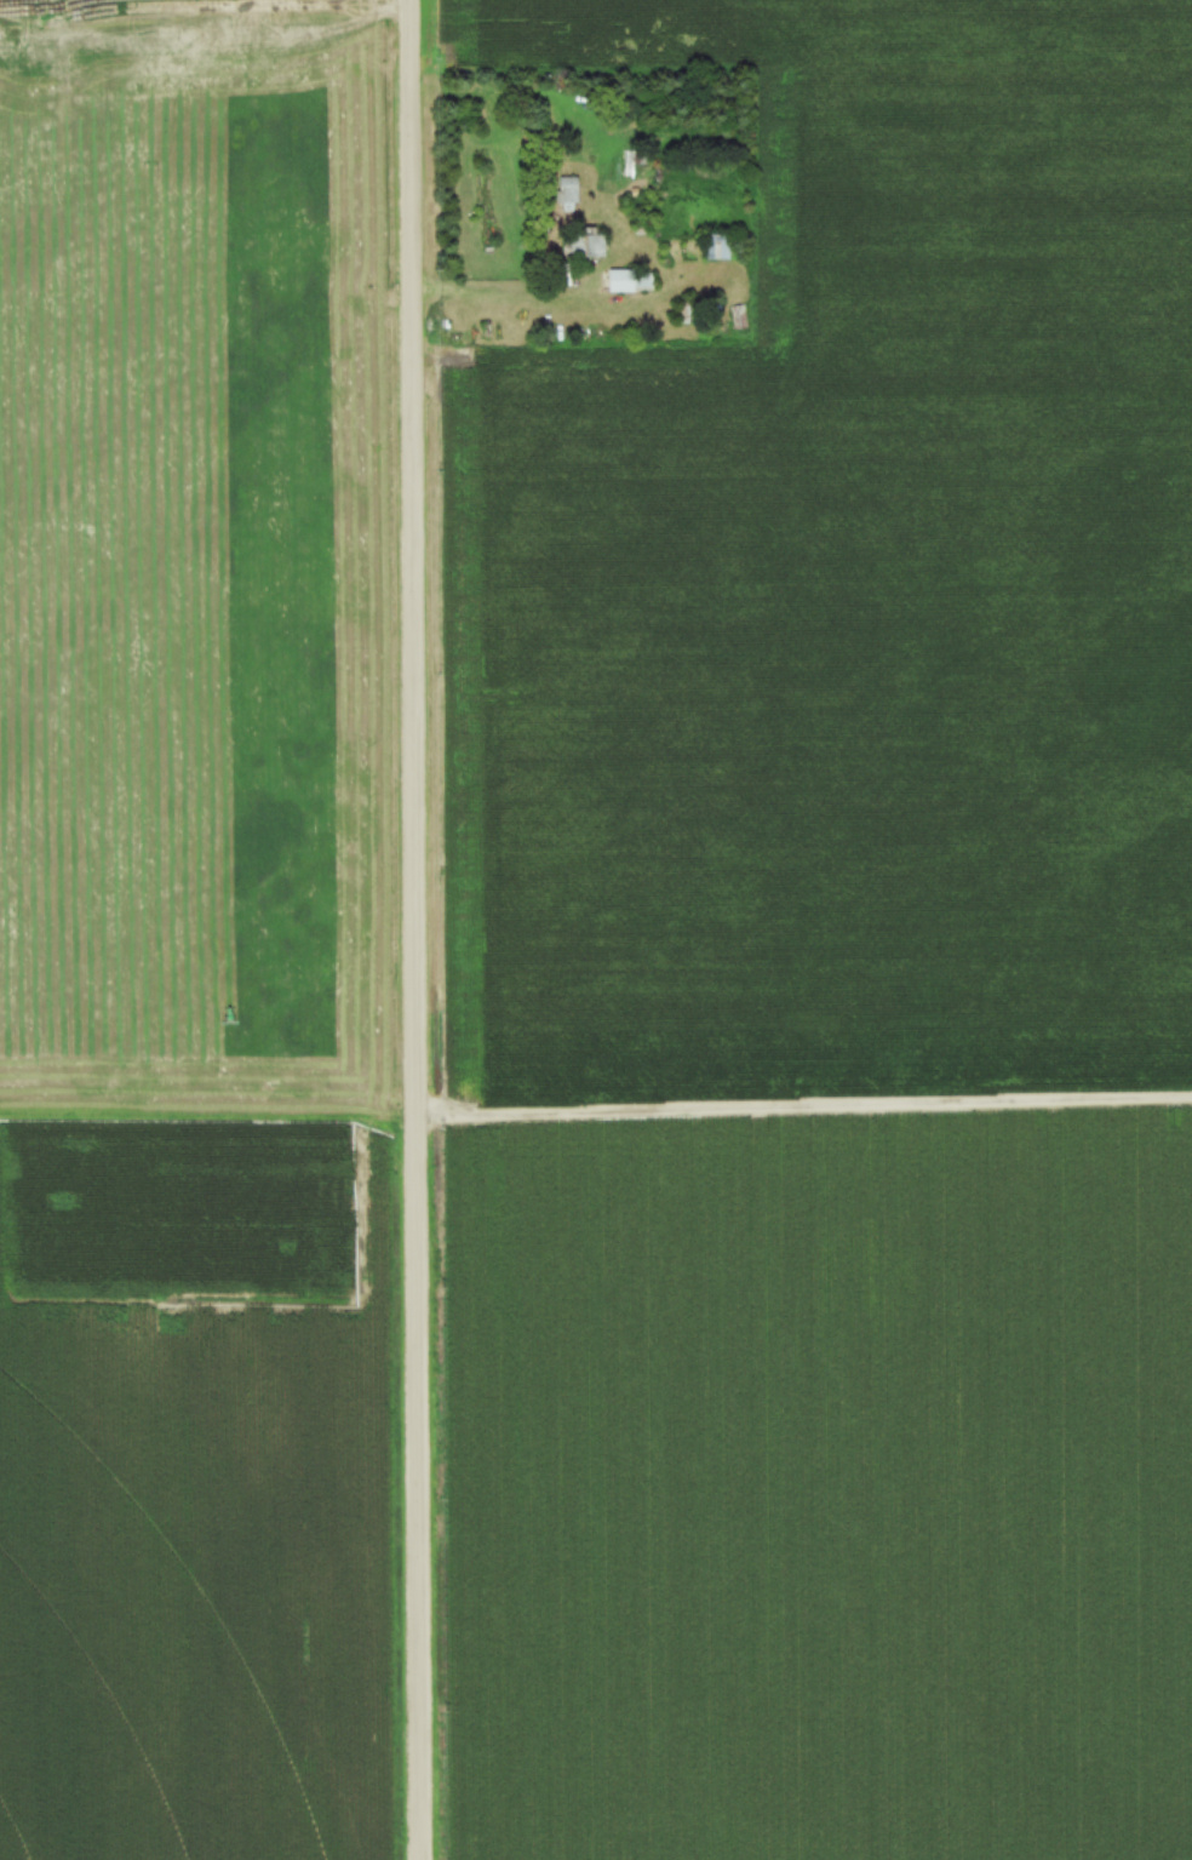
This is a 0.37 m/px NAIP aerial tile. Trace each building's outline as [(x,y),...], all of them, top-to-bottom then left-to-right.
[(557,174),(580,174),(580,187),(557,188),(557,174)] [(558,237),(560,256),(604,254),(603,233),(596,233),(596,225),(574,225),(574,237),(558,237)] [(701,234),(726,233),(727,257),(701,257),(701,234)] [(606,268),(606,291),(632,291),(632,287),(652,287),(652,271),(632,271),(632,268),(606,268)] [(731,308),(735,331),(749,329),(744,306),(731,308)]
